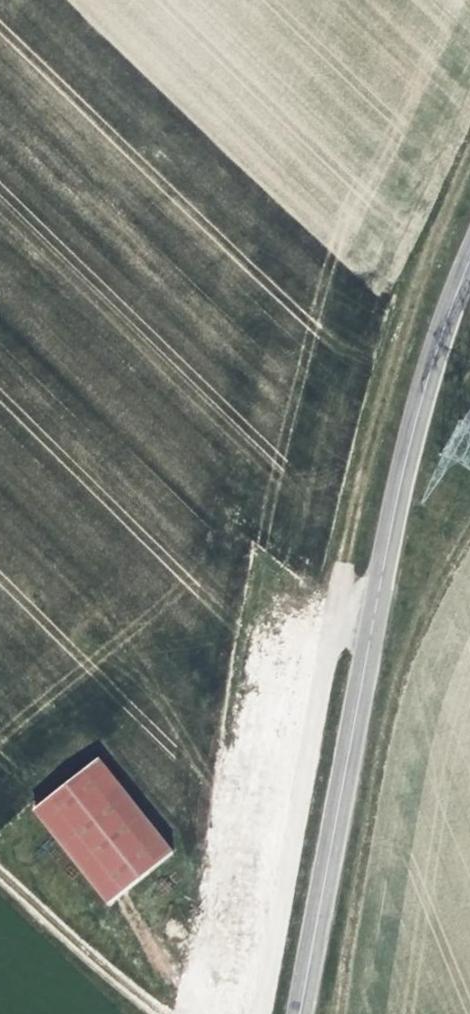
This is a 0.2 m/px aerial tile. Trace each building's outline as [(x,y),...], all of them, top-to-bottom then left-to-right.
[(97,760),(35,812),(109,906),(172,855),(97,760)]
